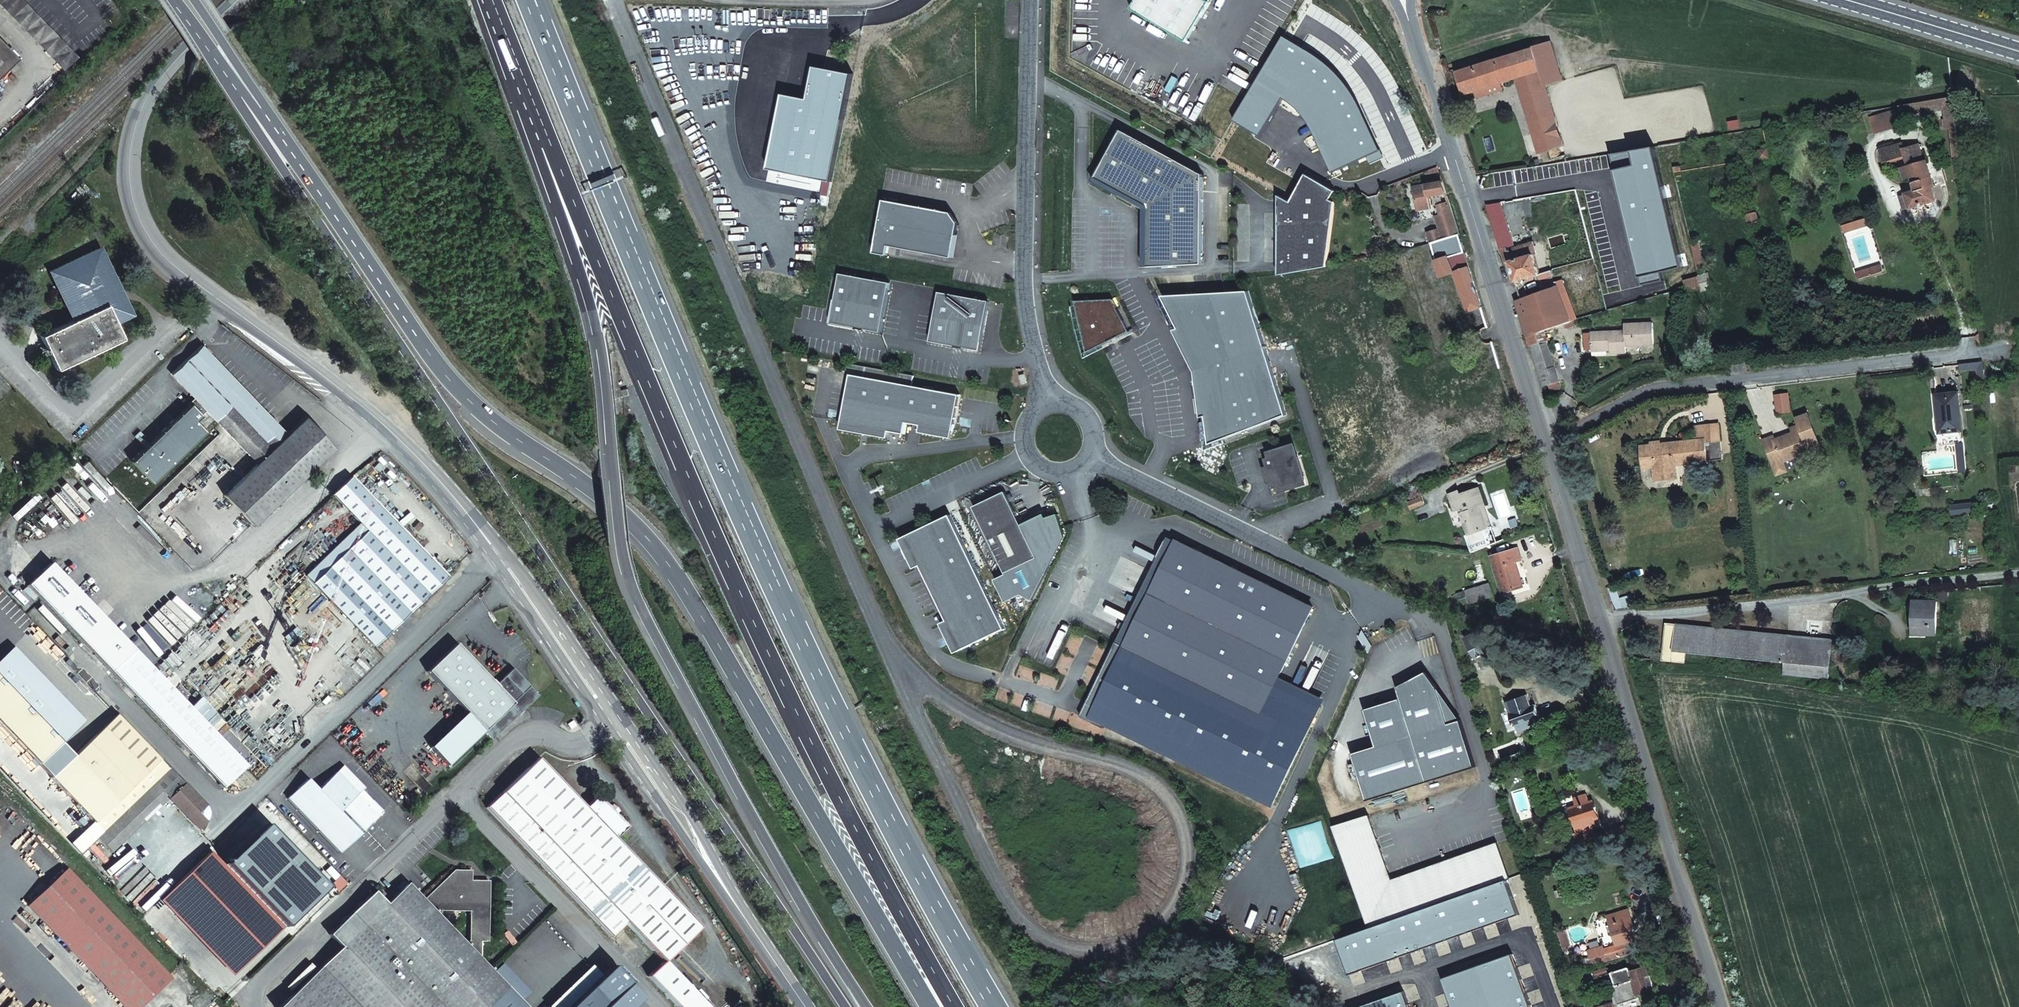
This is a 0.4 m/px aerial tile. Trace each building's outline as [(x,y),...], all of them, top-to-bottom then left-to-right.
[(66,69),(76,59),(19,0),(0,0),(66,69)] [(1131,9),(1187,42),(1212,0),(1137,0),(1131,9)] [(15,59),(0,43),(0,73),(15,59)] [(1533,47),(1456,71),(1464,96),(1516,80),(1540,72),(1533,47)] [(1453,62),(1442,64),(1445,73),(1455,69),(1453,62)] [(1540,72),(1516,80),(1523,106),(1536,102),(1549,98),(1545,86),(1540,72)] [(1554,116),(1549,98),(1536,102),(1538,110),(1526,113),(1529,124),(1554,116)] [(1961,159),(1954,98),(1948,99),(1899,107),(1901,116),(1945,109),(1947,121),(1951,121),(1956,160),(1961,159)] [(1536,102),(1523,106),(1526,113),(1538,110),(1536,102)] [(1894,115),(1869,121),(1874,133),(1898,126),(1894,115)] [(1557,127),(1554,116),(1529,124),(1532,134),(1557,127)] [(1559,133),(1557,127),(1532,134),(1534,141),(1559,133)] [(1148,207),(1147,268),(1203,265),(1203,174),(1121,129),(1095,178),(1148,207)] [(1539,154),(1563,147),(1559,133),(1534,141),(1539,154)] [(1910,209),(1938,201),(1933,188),(1936,186),(1927,159),(1924,160),(1918,145),(1905,149),(1902,144),(1880,151),(1884,161),(1904,157),(1907,166),(1901,168),(1905,179),(1910,178),(1914,191),(1904,194),(1905,195),(1899,197),(1905,210),(1909,208),(1910,209)] [(1767,152),(1760,153),(1761,161),(1768,159),(1767,152)] [(1279,195),(1278,275),(1315,269),(1326,267),(1334,203),(1330,200),(1336,189),(1307,171),(1291,202),(1279,195)] [(1448,195),(1444,181),(1413,187),(1418,211),(1431,208),(1429,198),(1448,195)] [(948,211),(879,197),(868,250),(882,253),(884,244),(948,257),(955,222),(948,211)] [(1460,235),(1450,202),(1439,205),(1443,217),(1437,219),(1441,231),(1430,236),(1432,243),(1460,235)] [(1758,215),(1747,217),(1750,228),(1760,226),(1758,215)] [(1867,220),(1841,228),(1844,235),(1870,227),(1867,220)] [(1460,235),(1432,243),(1441,278),(1454,275),(1458,287),(1460,286),(1463,295),(1461,296),(1467,314),(1483,310),(1460,235)] [(1502,237),(1497,238),(1500,248),(1505,264),(1510,263),(1516,281),(1523,279),(1524,283),(1531,281),(1530,278),(1538,275),(1533,255),(1535,254),(1532,244),(1506,251),(1502,237)] [(1538,243),(1532,244),(1535,254),(1541,252),(1538,243)] [(1699,245),(1691,247),(1696,271),(1705,269),(1699,245)] [(98,248),(50,271),(72,320),(40,336),(55,367),(120,337),(113,322),(128,314),(98,248)] [(1408,250),(1395,254),(1399,267),(1411,264),(1408,250)] [(1882,265),(1871,269),(1873,276),(1885,272),(1882,265)] [(1619,267),(1609,271),(1610,277),(1621,273),(1619,267)] [(1873,276),(1871,269),(1856,273),(1858,279),(1873,276)] [(886,280),(834,270),(825,320),(877,329),(886,280)] [(1550,271),(1543,273),(1544,279),(1551,277),(1550,271)] [(1697,280),(1699,291),(1699,296),(1709,294),(1706,277),(1698,279),(1697,280)] [(1684,293),(1685,294),(1699,291),(1697,280),(1683,283),(1683,288),(1675,291),(1675,294),(1675,296),(1684,293)] [(1575,319),(1570,307),(1562,285),(1554,288),(1567,322),(1575,319)] [(1524,298),(1517,300),(1523,322),(1528,337),(1537,333),(1567,322),(1554,288),(1524,298)] [(986,299),(937,290),(927,339),(977,348),(986,299)] [(1164,295),(1180,328),(1201,371),(1268,350),(1251,291),(1164,295)] [(1522,292),(1515,295),(1517,300),(1524,298),(1522,292)] [(1675,296),(1674,302),(1685,299),(1685,294),(1684,293),(1675,296)] [(1115,300),(1077,302),(1088,354),(1131,332),(1115,300)] [(1201,371),(1180,328),(1175,329),(1196,372),(1201,371)] [(1623,335),(1589,336),(1589,352),(1606,352),(1606,356),(1624,355),(1625,349),(1652,349),(1652,329),(1624,329),(1623,335)] [(1531,346),(1540,344),(1537,333),(1528,337),(1531,346)] [(1531,346),(1544,385),(1559,380),(1546,342),(1540,344),(1531,346)] [(201,345),(169,375),(204,411),(213,419),(227,403),(254,429),(269,415),(266,413),(201,345)] [(1268,350),(1201,371),(1207,417),(1211,445),(1287,416),(1268,350)] [(1985,379),(1983,362),(1961,364),(1961,370),(1978,369),(1980,380),(1985,379)] [(1201,371),(1196,372),(1202,418),(1207,417),(1201,371)] [(847,372),(838,420),(885,428),(901,431),(903,420),(918,423),(949,429),(956,392),(847,372)] [(1959,391),(1935,394),(1937,415),(1943,415),(1945,432),(1962,431),(1959,391)] [(1789,393),(1775,394),(1777,414),(1792,413),(1789,393)] [(204,411),(195,401),(190,405),(188,404),(128,462),(149,483),(203,431),(194,421),(204,411)] [(285,432),(269,415),(254,429),(227,403),(213,419),(222,429),(248,453),(255,460),(285,432)] [(1779,452),(1783,463),(1805,454),(1803,449),(1819,443),(1809,414),(1797,419),(1800,429),(1790,433),(1792,439),(1777,445),(1775,439),(1773,436),(1764,440),(1769,456),(1779,452)] [(285,432),(255,460),(222,493),(252,524),(332,446),(302,415),(285,432)] [(837,426),(884,434),(885,428),(838,420),(837,426)] [(918,423),(917,429),(948,435),(949,429),(918,423)] [(1651,448),(1641,449),(1644,470),(1653,469),(1654,477),(1677,475),(1676,467),(1706,463),(1704,443),(1718,441),(1717,426),(1694,429),(1695,440),(1662,444),(1661,440),(1651,443),(1651,448)] [(1790,433),(1775,439),(1777,445),(1792,439),(1790,433)] [(1803,449),(1805,454),(1821,448),(1819,443),(1803,449)] [(1957,444),(1959,472),(1965,472),(1963,444),(1957,444)] [(1271,475),(1275,488),(1282,485),(1284,491),(1303,486),(1300,477),(1304,475),(1297,454),(1293,455),(1290,446),(1272,452),(1274,458),(1266,460),(1268,467),(1263,468),(1265,476),(1271,475)] [(1769,456),(1773,466),(1783,463),(1779,452),(1769,456)] [(1677,475),(1654,477),(1655,485),(1677,483),(1677,475)] [(358,523),(305,575),(373,645),(445,576),(349,477),(331,495),(358,523)] [(1460,510),(1468,535),(1479,531),(1483,529),(1477,508),(1484,506),(1478,488),(1461,493),(1460,491),(1448,495),(1454,512),(1460,510)] [(973,507),(1005,574),(1037,559),(1005,492),(973,507)] [(1971,505),(1951,506),(1952,514),(1972,512),(1971,505)] [(950,517),(906,539),(920,568),(947,624),(961,652),(1005,631),(950,517)] [(1483,529),(1479,531),(1485,548),(1495,545),(1489,527),(1483,529)] [(1479,531),(1468,535),(1474,552),(1485,548),(1479,531)] [(1127,646),(1178,541),(1167,535),(1116,641),(1118,642),(1127,646)] [(900,541),(915,570),(920,568),(906,539),(900,541)] [(1314,606),(1178,541),(1127,646),(1263,712),(1276,684),(1314,606)] [(1518,549),(1490,558),(1498,582),(1502,594),(1518,589),(1510,564),(1520,560),(1518,549)] [(29,586),(109,671),(131,650),(49,565),(29,586)] [(1480,588),(1483,601),(1493,598),(1490,585),(1480,588)] [(1464,593),(1466,599),(1468,606),(1483,601),(1480,588),(1464,593)] [(1937,602),(1946,602),(1947,592),(1937,592),(1937,602)] [(1464,593),(1453,597),(1455,602),(1466,599),(1464,593)] [(1914,601),(1914,603),(1914,610),(1909,610),(1910,635),(1936,635),(1937,602),(1914,601)] [(1492,610),(1486,619),(1493,623),(1498,613),(1492,610)] [(947,624),(942,626),(956,655),(961,652),(947,624)] [(1783,674),(1827,679),(1830,641),(1666,624),(1662,654),(1653,652),(1652,660),(1683,663),(1685,654),(1784,662),(1783,674)] [(1474,633),(1465,638),(1476,658),(1486,652),(1474,633)] [(1127,646),(1118,642),(1082,716),(1105,727),(1107,723),(1251,794),(1299,696),(1276,684),(1263,712),(1127,646)] [(490,741),(537,696),(511,670),(493,686),(453,645),(425,673),(465,714),(482,732),(490,741)] [(36,764),(81,721),(11,649),(0,660),(0,727),(36,764)] [(241,767),(135,655),(131,650),(109,671),(219,787),(241,767)] [(1427,672),(1397,688),(1401,699),(1426,783),(1475,769),(1461,721),(1438,688),(1427,672)] [(1530,706),(1526,696),(1506,703),(1519,733),(1537,726),(1534,718),(1538,717),(1534,705),(1530,706)] [(1426,783),(1401,699),(1365,710),(1376,746),(1352,754),(1366,801),(1426,783)] [(168,769),(121,720),(115,714),(49,777),(102,832),(142,794),(168,769)] [(482,732),(465,714),(429,749),(446,767),(482,732)] [(571,720),(565,724),(569,730),(575,726),(571,720)] [(614,812),(605,803),(592,790),(580,802),(533,754),(482,803),(612,936),(626,922),(662,886),(614,837),(626,824),(614,812)] [(341,766),(322,785),(364,829),(371,822),(382,812),(360,790),(363,788),(341,766)] [(204,805),(168,769),(142,794),(156,809),(166,800),(197,830),(201,826),(204,823),(205,822),(196,814),(204,805)] [(364,829),(322,785),(316,790),(305,780),(286,799),(340,853),(364,829)] [(156,809),(142,794),(102,832),(95,839),(110,854),(156,809)] [(1585,795),(1575,798),(1576,805),(1570,807),(1577,833),(1575,834),(1577,843),(1596,838),(1594,829),(1597,827),(1595,820),(1599,819),(1593,801),(1588,802),(1585,795)] [(610,799),(605,803),(614,812),(618,807),(610,799)] [(266,801),(252,815),(294,858),(309,843),(266,801)] [(206,808),(204,805),(196,814),(205,822),(206,821),(207,818),(207,815),(208,813),(206,808)] [(1370,817),(1333,828),(1367,927),(1510,877),(1498,842),(1391,879),(1370,817)] [(278,925),(208,852),(164,894),(234,967),(278,925)] [(455,935),(479,960),(479,942),(487,942),(486,881),(469,880),(468,871),(452,870),(421,900),(455,935)] [(25,907),(122,1006),(134,1006),(165,977),(63,871),(25,907)] [(328,934),(340,947),(276,1006),(525,1006),(479,960),(455,935),(421,900),(405,884),(387,902),(378,894),(375,897),(371,893),(350,913),(328,934)] [(662,886),(626,922),(664,960),(665,959),(699,924),(662,886)] [(1606,916),(1615,945),(1603,948),(1602,946),(1590,949),(1595,964),(1633,953),(1630,944),(1637,942),(1628,909),(1606,916)] [(1558,929),(1563,945),(1570,943),(1565,927),(1558,929)] [(664,960),(649,975),(679,1006),(711,1006),(665,959),(664,960)] [(1613,987),(1619,1004),(1636,1000),(1636,997),(1651,993),(1646,976),(1648,976),(1645,967),(1629,972),(1627,969),(1612,974),(1615,986),(1613,987)] [(626,984),(617,974),(611,968),(569,1006),(602,1006),(626,984)]
